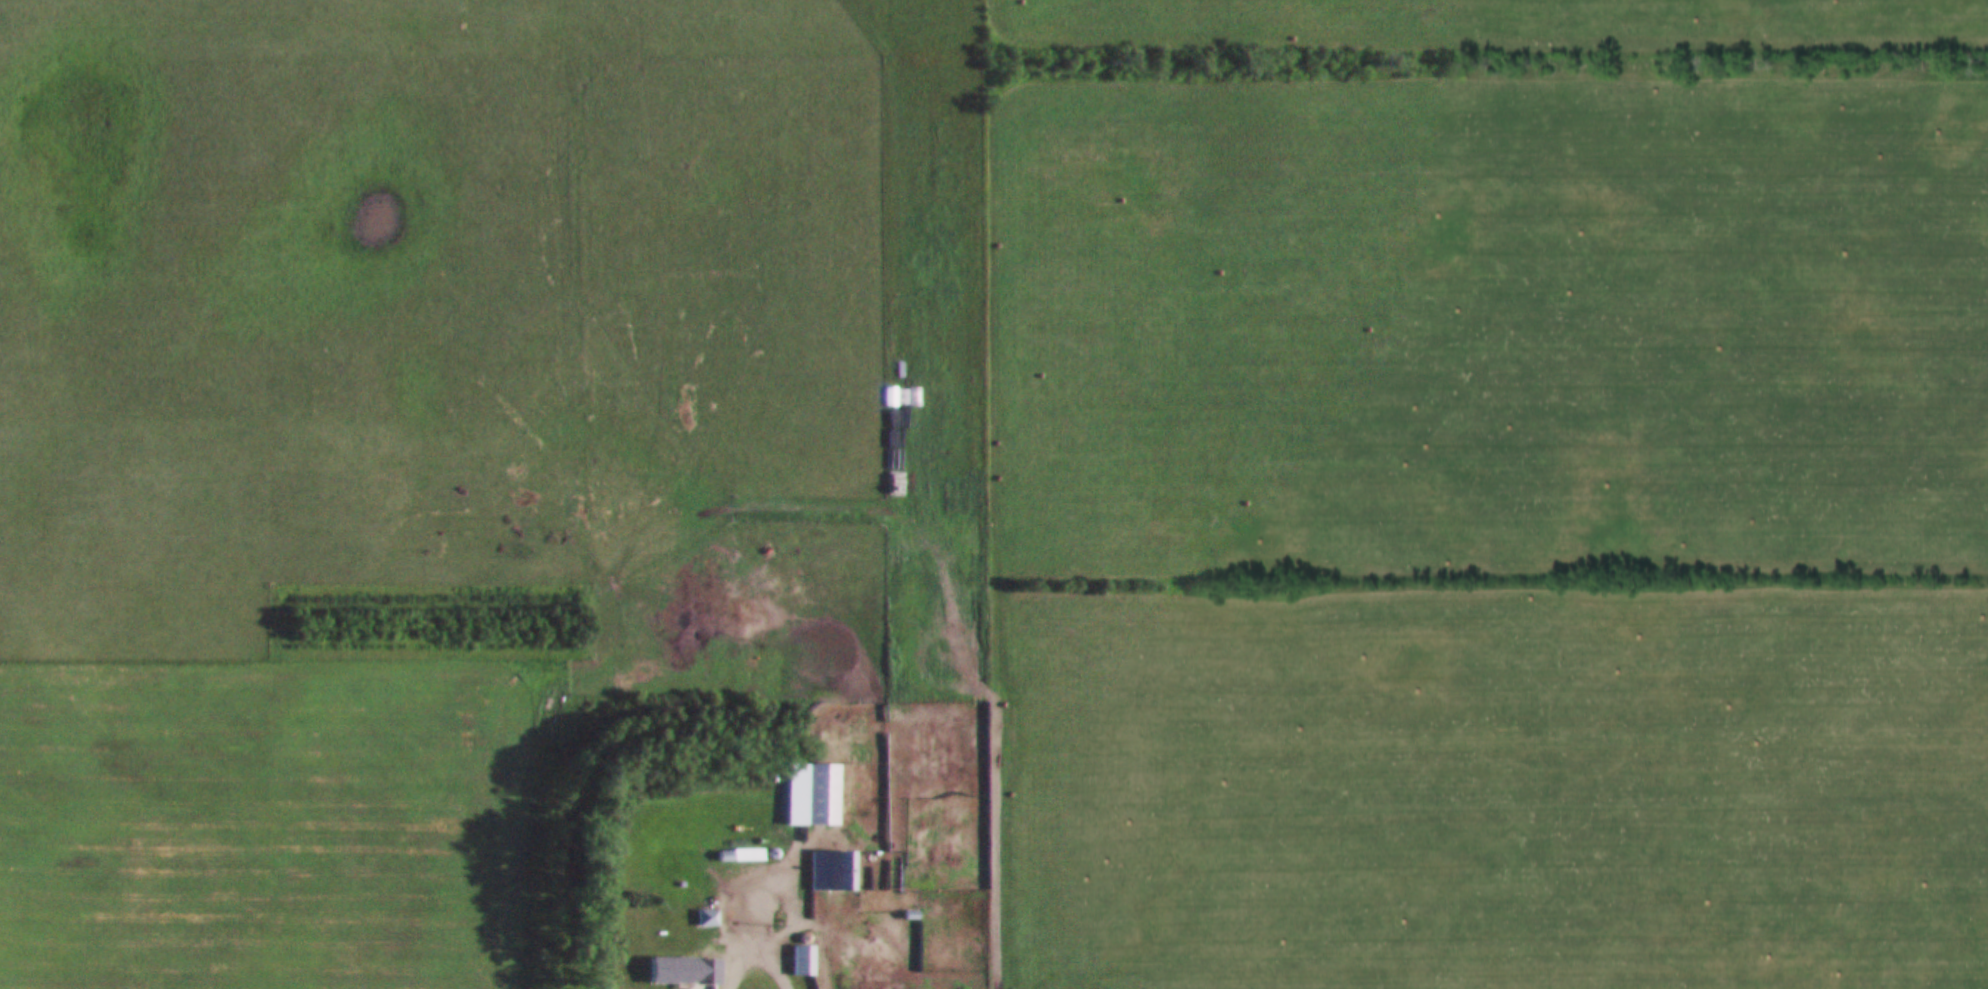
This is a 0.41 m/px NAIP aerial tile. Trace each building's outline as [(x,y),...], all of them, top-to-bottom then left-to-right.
[(833,766),(802,766),(802,826),(833,826),(833,766)] [(697,926),(716,926),(716,911),(697,911),(697,926)] [(791,977),(812,977),(812,945),(791,945),(791,977)] [(646,985),(717,985),(717,958),(646,958),(646,985)] [(941,988),(941,980),(926,980),(926,988),(941,988)]
